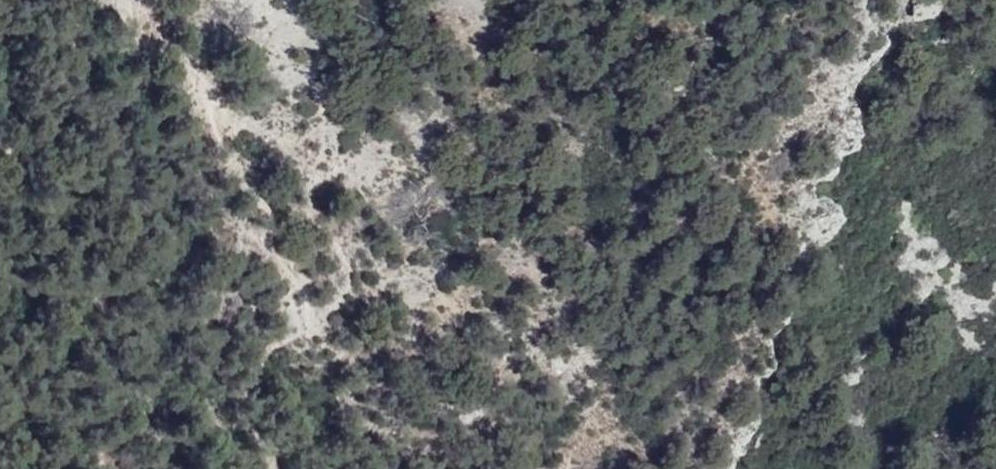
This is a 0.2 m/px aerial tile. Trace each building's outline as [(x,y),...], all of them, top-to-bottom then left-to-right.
[(910,14),(940,19),(943,0),(912,0),(910,14)]
